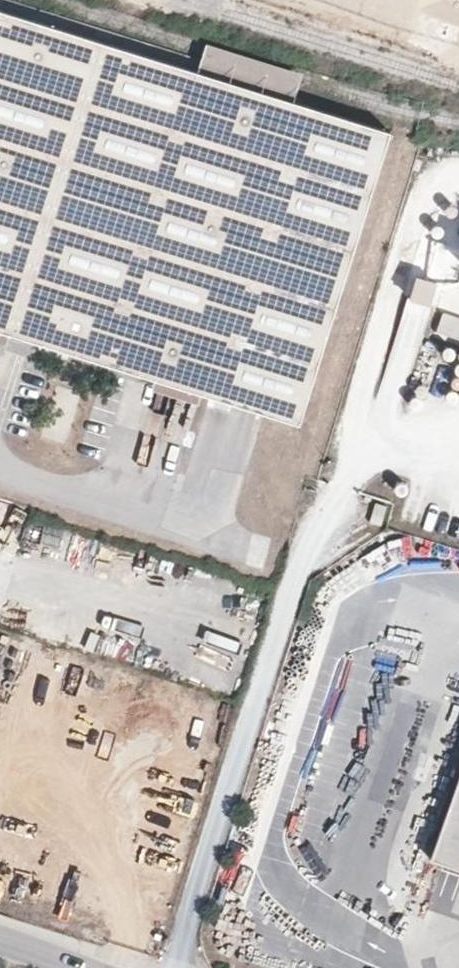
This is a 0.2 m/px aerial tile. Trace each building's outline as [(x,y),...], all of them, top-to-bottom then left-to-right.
[(300,419),(392,126),(294,96),(198,67),(0,5),(0,326),(300,419)] [(198,67),(294,96),(303,69),(208,40),(198,67)] [(438,284),(419,277),(413,298),(432,303),(438,284)] [(446,312),(439,332),(458,339),(458,317),(446,312)] [(272,535),(261,530),(251,561),(263,565),(272,535)] [(458,869),(458,768),(429,859),(458,869)]
